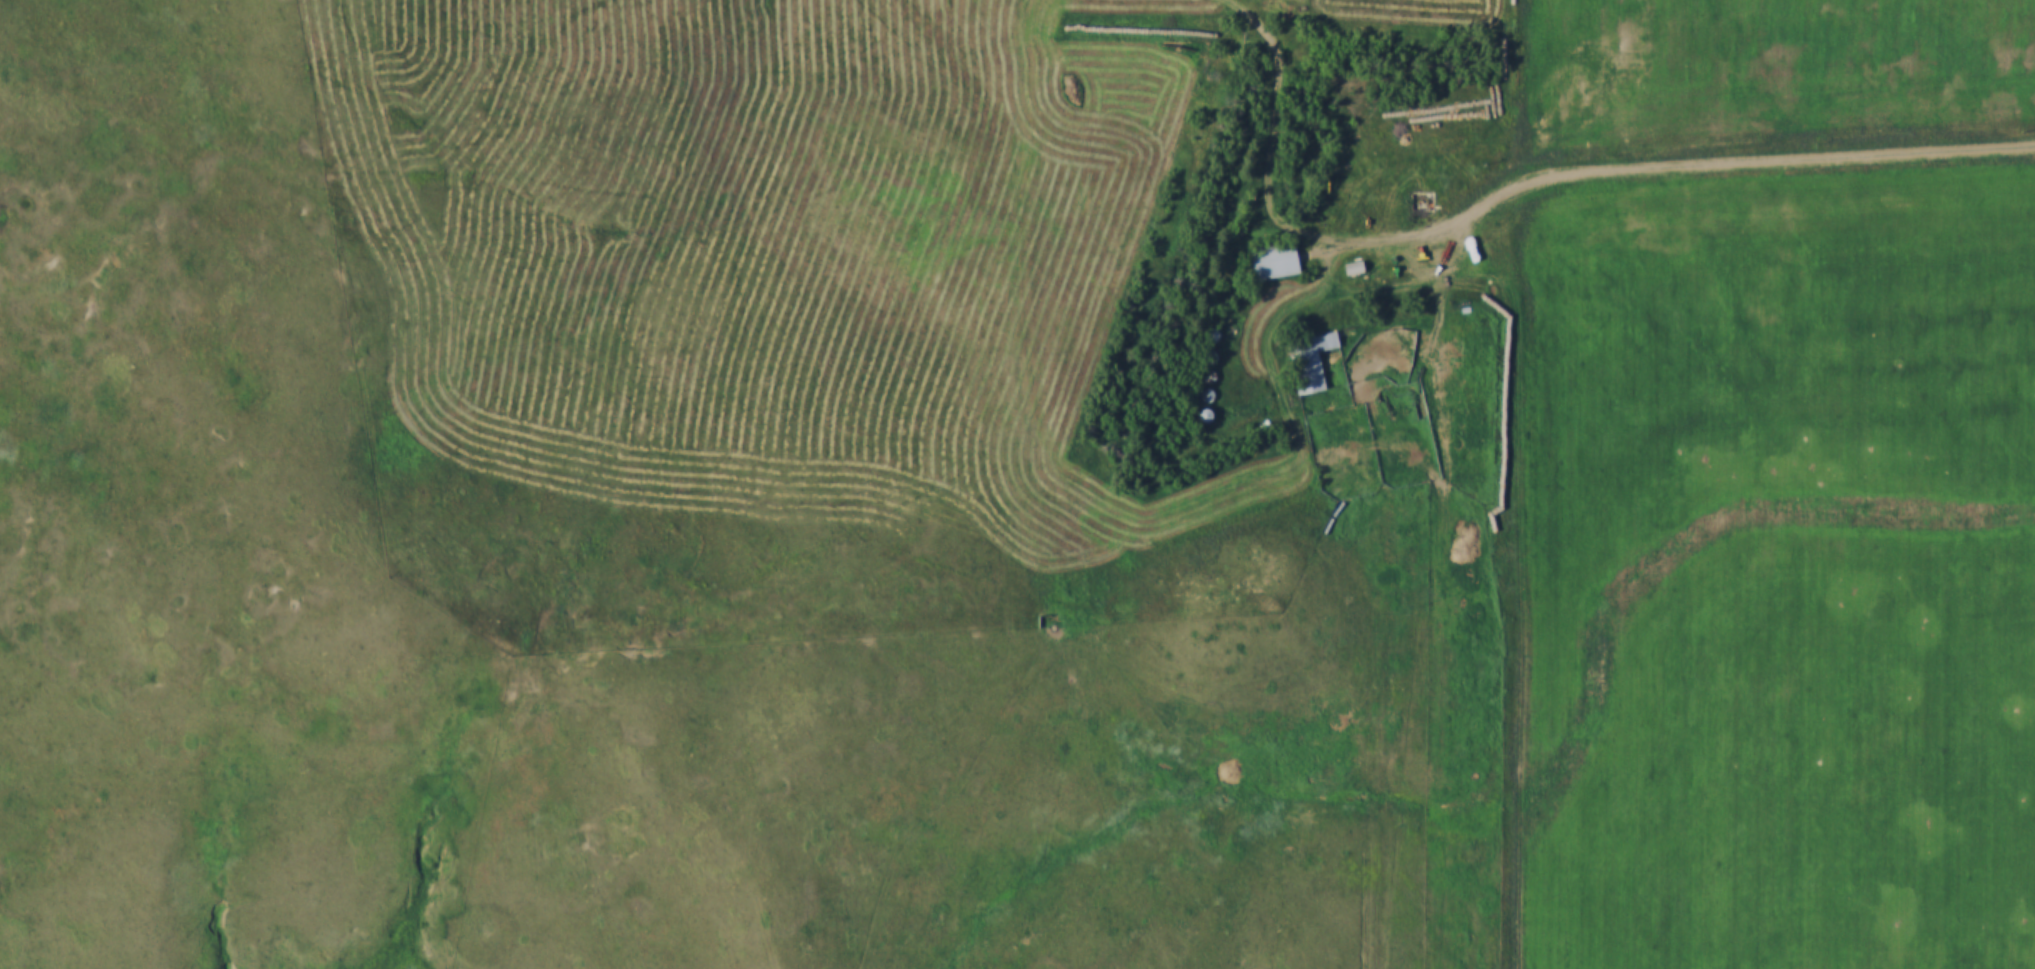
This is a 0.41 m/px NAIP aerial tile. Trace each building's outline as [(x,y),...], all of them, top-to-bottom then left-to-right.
[(1409,177),(1432,178),(1430,204),(1408,203),(1409,177)] [(1433,218),(1433,193),(1407,193),(1407,218),(1433,218)] [(1247,234),(1290,229),(1294,260),(1252,266),(1247,234)] [(1341,251),(1358,246),(1361,258),(1343,262),(1341,251)] [(1342,265),(1343,276),(1362,275),(1361,263),(1342,265)] [(1332,317),(1335,333),(1315,337),(1323,373),(1298,379),(1287,327),(1332,317)] [(1208,348),(1212,347),(1215,344),(1215,340),(1213,336),(1210,335),(1206,336),(1203,339),(1203,343),(1205,346),(1208,348)] [(1207,367),(1211,366),(1214,363),(1214,359),(1212,356),(1208,354),(1204,355),(1202,358),(1201,362),(1203,365),(1207,367)] [(1206,386),(1210,385),(1212,382),(1213,378),(1211,374),(1207,373),(1203,374),(1200,377),(1200,381),(1202,384),(1206,386)] [(1203,407),(1207,407),(1210,403),(1210,399),(1208,396),(1204,394),(1200,395),(1197,398),(1197,402),(1199,406),(1203,407)] [(1211,418),(1205,408),(1196,415),(1202,424),(1211,418)]
